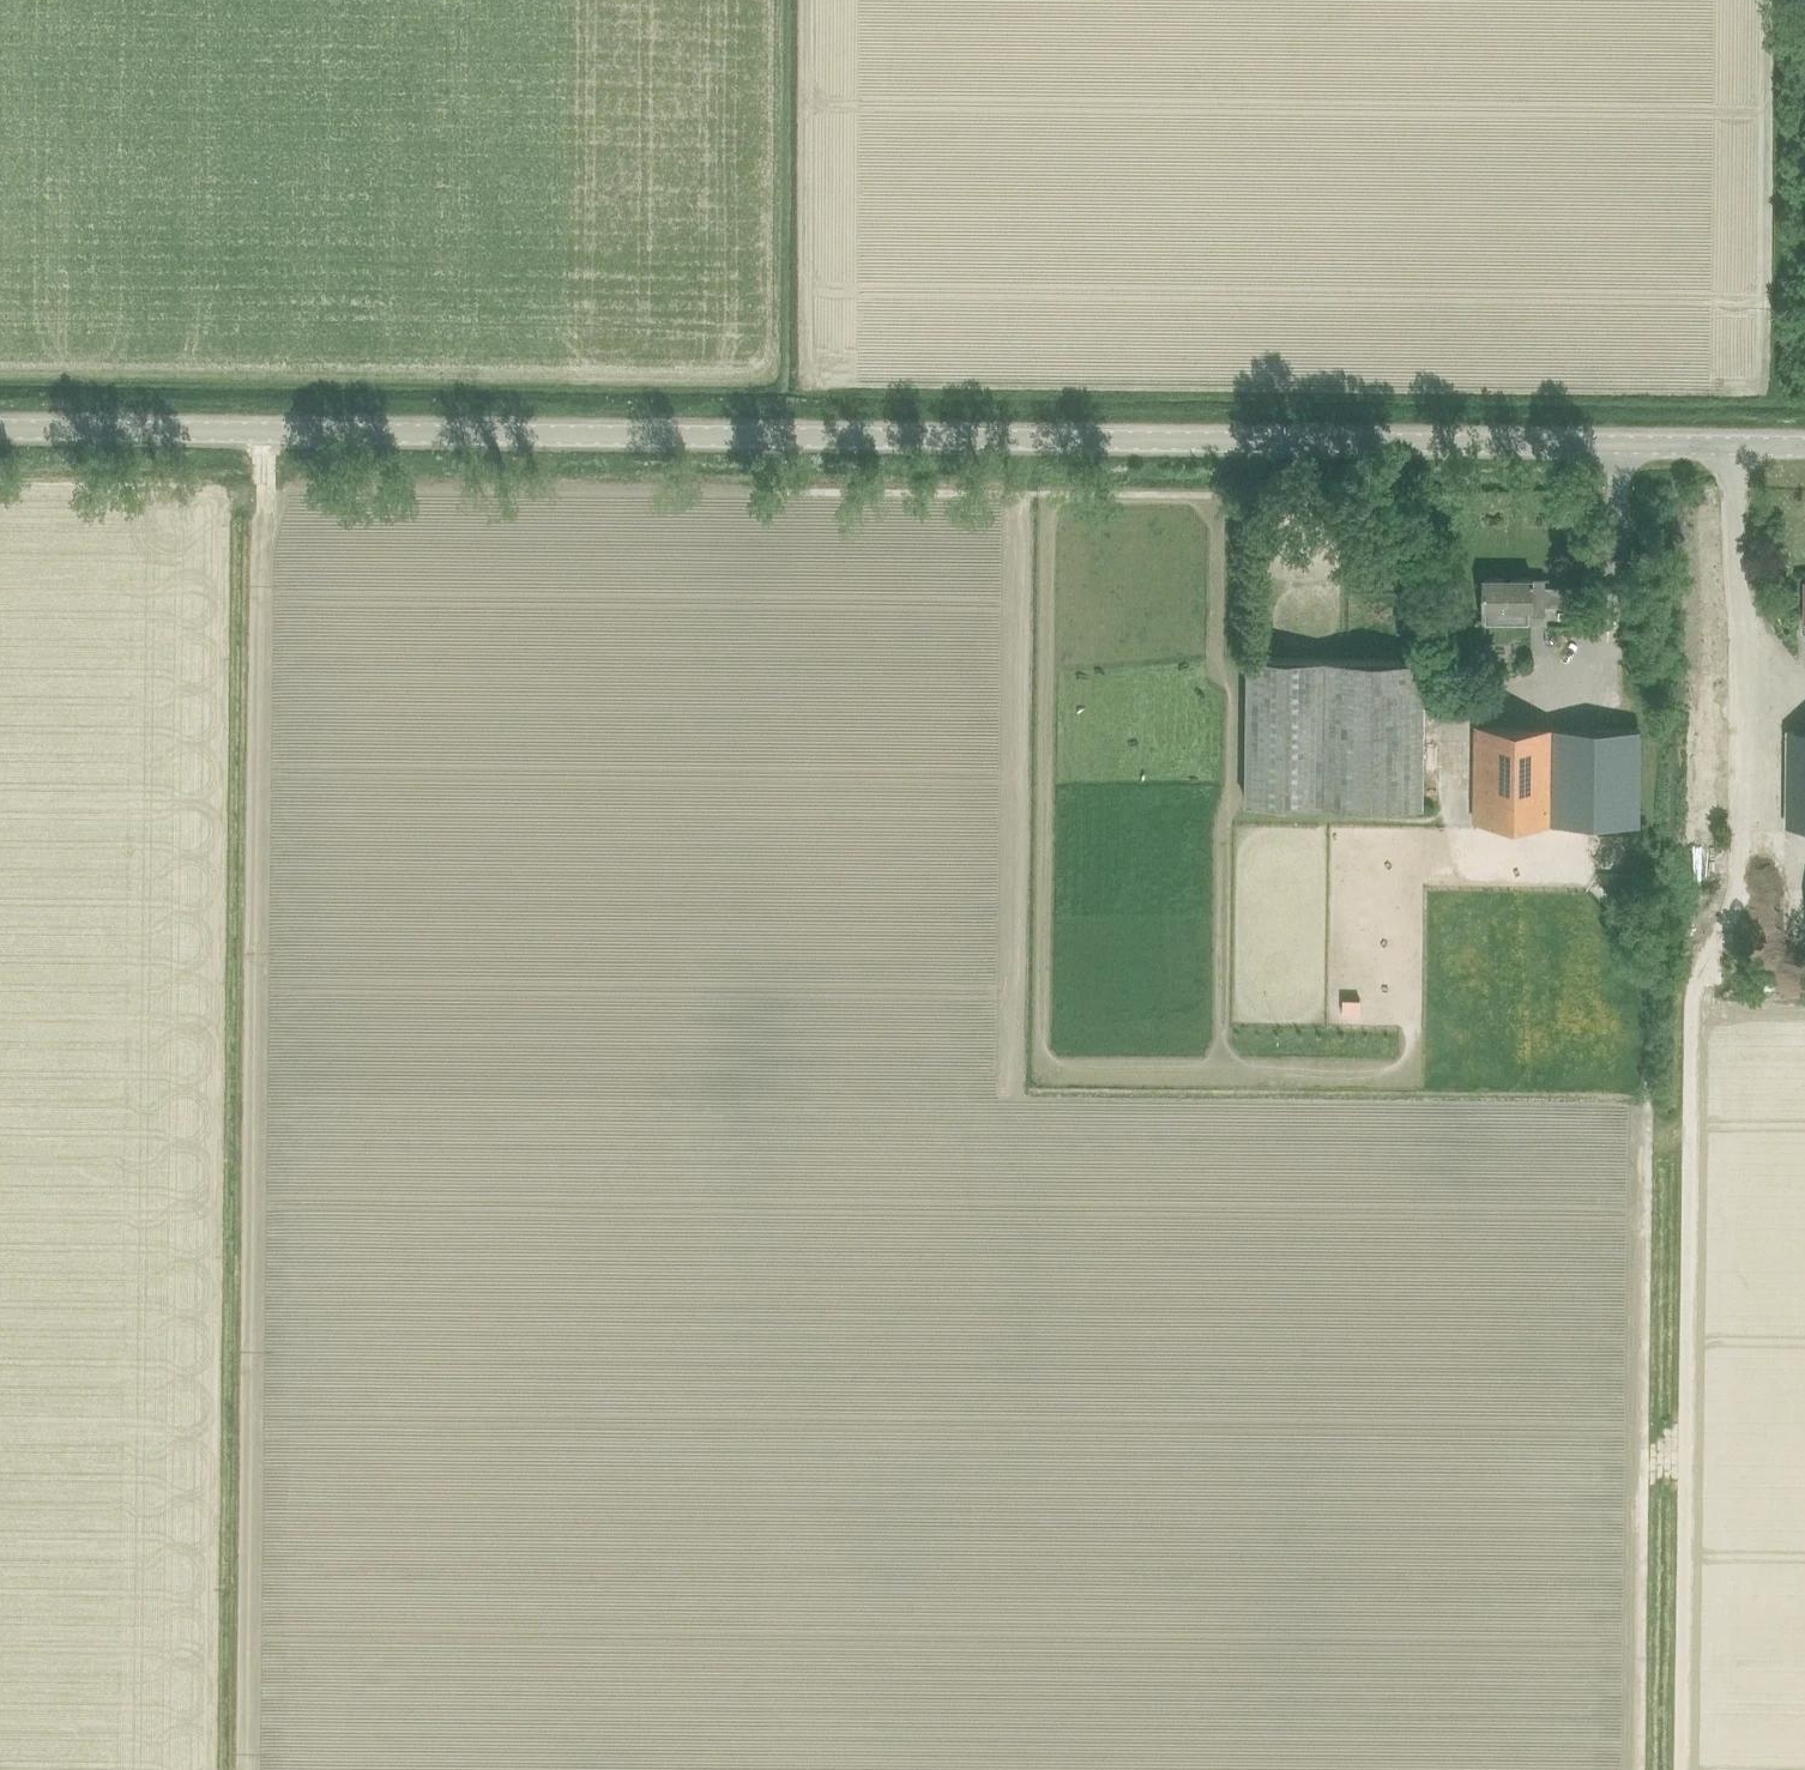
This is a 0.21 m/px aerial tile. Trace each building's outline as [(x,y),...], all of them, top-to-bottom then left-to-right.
[(1544,611),(1545,579),(1484,578),(1483,615),(1530,616),(1530,611),(1544,611)] [(1655,609),(1656,599),(1647,599),(1647,608),(1655,609)] [(1249,658),(1246,804),(1423,807),(1425,661),(1249,658)] [(1639,825),(1640,730),(1476,728),(1475,823),(1639,825)] [(1787,732),(1786,827),(1804,827),(1804,732),(1787,732)]
